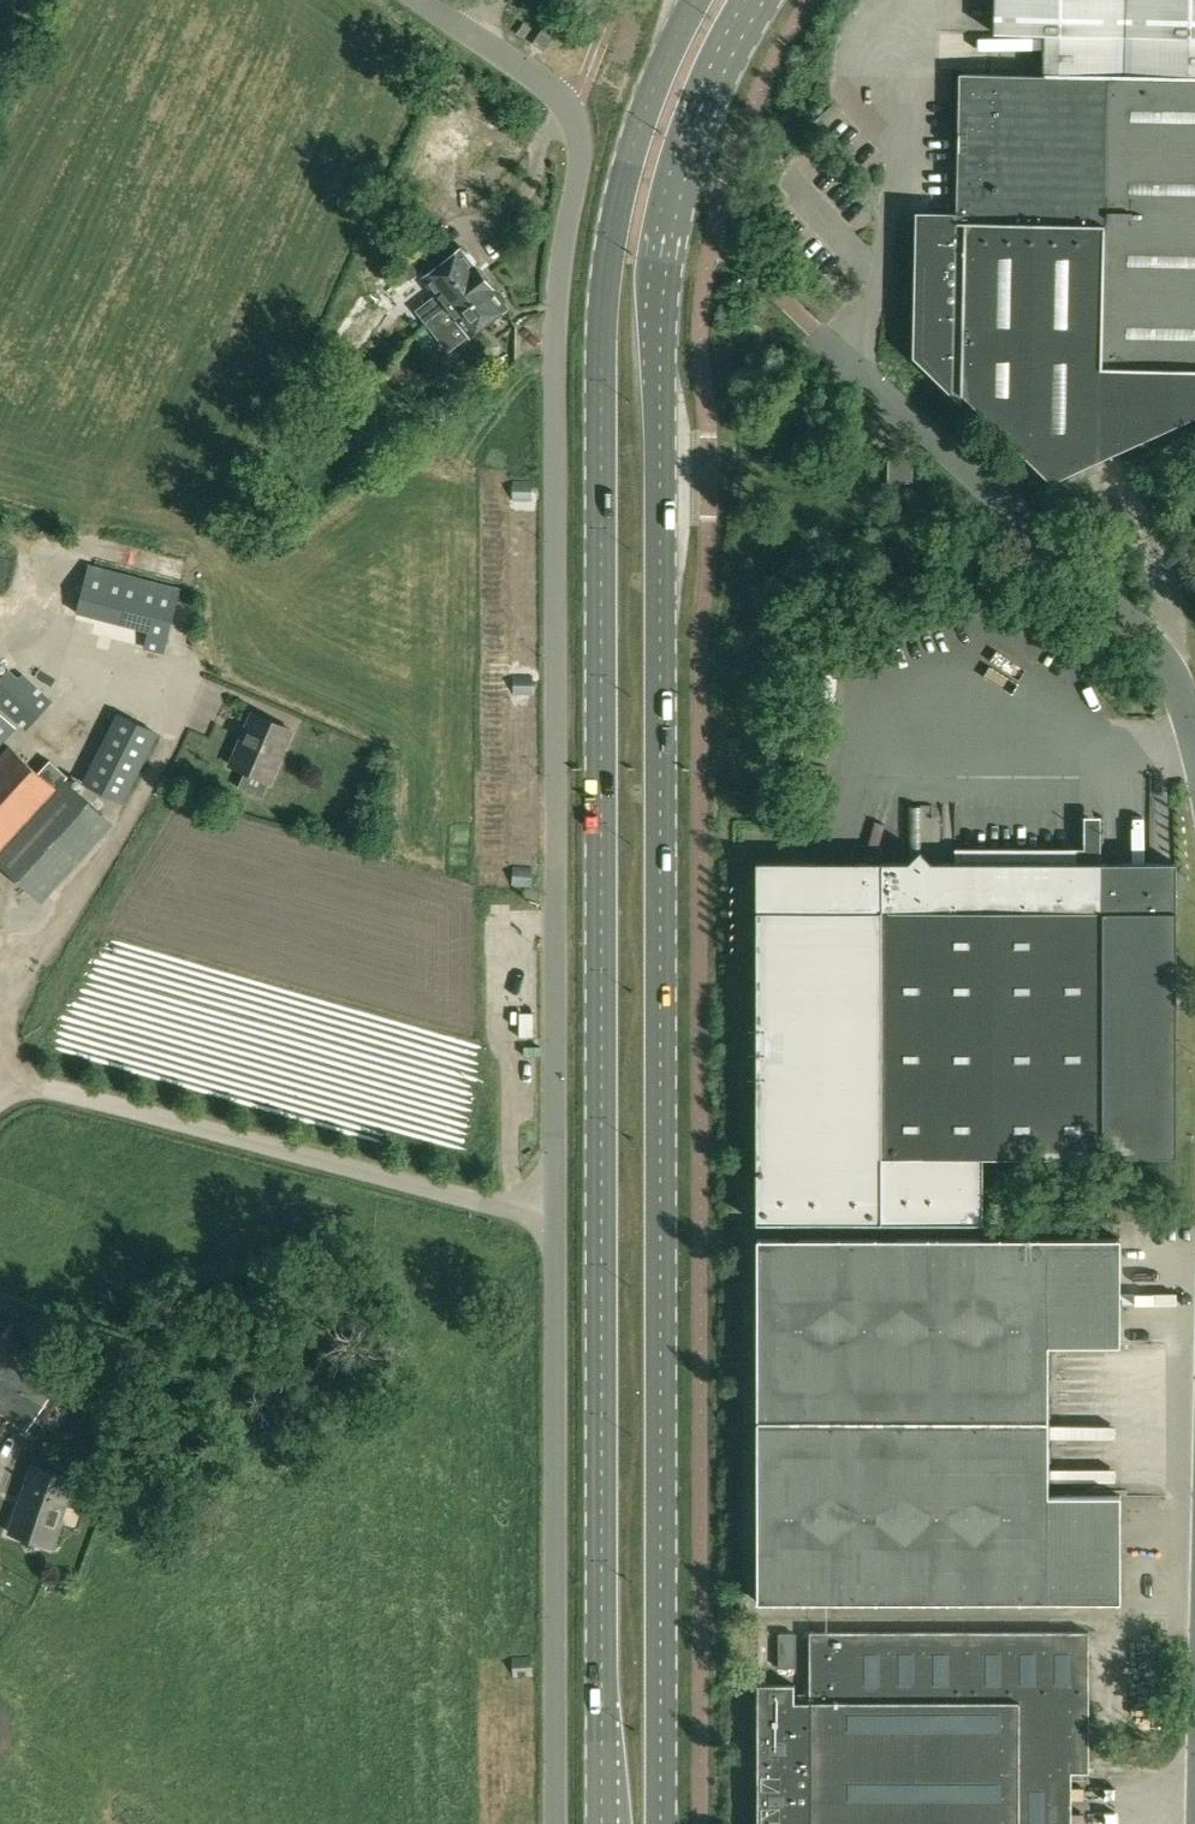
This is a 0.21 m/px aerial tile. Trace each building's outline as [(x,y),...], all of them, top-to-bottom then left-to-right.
[(1044,76),(1194,79),(1194,0),(996,0),(995,32),(1045,33),(1044,76)] [(543,28),(533,43),(545,51),(554,36),(543,28)] [(1044,76),(960,74),(957,218),(957,223),(1105,226),(1101,368),(1194,370),(1194,79),(1044,76)] [(957,223),(957,218),(922,217),(919,354),(959,393),(961,393),(1051,483),(1090,465),(1105,458),(1121,451),(1194,415),(1194,370),(1101,368),(1105,226),(957,223)] [(484,278),(474,265),(475,260),(469,253),(464,252),(461,249),(425,277),(438,293),(416,310),(426,324),(484,278)] [(436,336),(458,319),(470,335),(507,307),(504,304),(505,298),(499,291),(494,290),(484,278),(426,324),(436,336)] [(416,336),(425,347),(434,340),(425,329),(416,336)] [(486,369),(477,376),(485,386),(494,379),(486,369)] [(913,458),(889,457),(888,481),(912,482),(913,458)] [(532,483),(512,483),(512,503),(532,503),(532,483)] [(89,566),(77,615),(146,633),(143,646),(164,652),(180,589),(89,566)] [(0,680),(0,705),(28,730),(53,701),(13,665),(0,680)] [(533,675),(513,675),(513,695),(533,695),(533,675)] [(85,783),(124,802),(158,733),(119,713),(85,783)] [(232,766),(271,781),(292,729),(254,713),(232,766)] [(11,746),(0,758),(0,863),(42,901),(113,823),(64,777),(66,774),(48,757),(36,770),(11,746)] [(1121,1156),(1176,1156),(1177,900),(1177,862),(931,862),(919,851),(909,862),(809,862),(772,862),(757,862),(756,1222),(983,1222),(983,1156),(1121,1156)] [(532,867),(512,867),(512,887),(532,888),(532,867)] [(758,1601),(827,1601),(1120,1601),(1120,1494),(1048,1494),(1048,1343),(1121,1343),(1121,1238),(982,1238),(757,1238),(758,1601)] [(50,1392),(61,1376),(0,1337),(0,1409),(28,1427),(50,1392)] [(73,1478),(31,1464),(9,1531),(54,1546),(62,1523),(58,1522),(73,1478)] [(1052,1782),(1078,1782),(1078,1773),(1088,1773),(1088,1752),(1087,1713),(1087,1631),(810,1632),(810,1701),(795,1701),(795,1684),(762,1684),(758,1683),(758,1823),(1052,1823),(1052,1782)] [(779,1668),(794,1668),(794,1632),(779,1632),(779,1668)] [(512,1657),(513,1678),(533,1678),(532,1656),(512,1657)]
